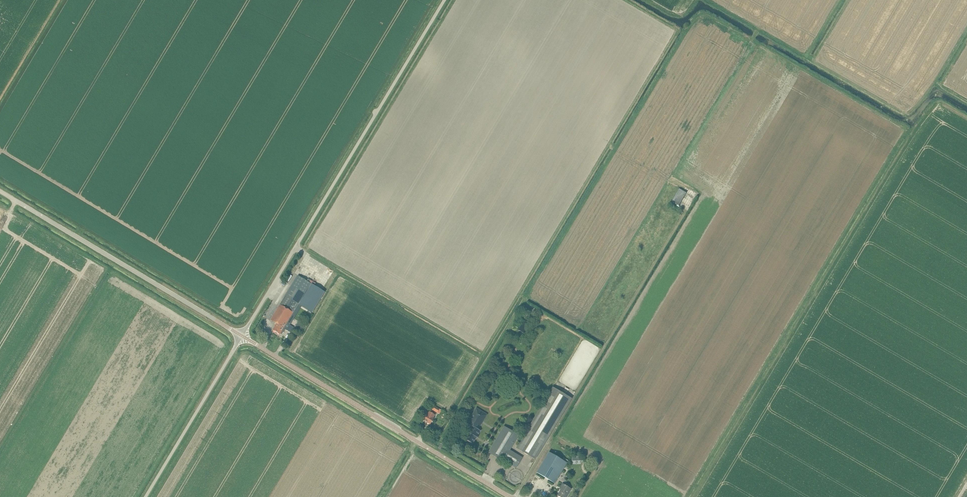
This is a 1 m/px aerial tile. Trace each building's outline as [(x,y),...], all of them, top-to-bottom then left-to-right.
[(679,206),(687,193),(680,189),(672,201),(679,206)] [(298,276),(270,320),(276,324),(272,330),(280,335),(280,333),(282,334),(285,330),(291,333),(293,329),(294,327),(287,323),(298,304),(312,313),(325,292),(316,287),(311,284),(302,278),(298,276)] [(552,389),(520,442),(525,445),(522,451),(535,459),(571,400),(552,389)] [(480,426),(482,423),(483,421),(486,415),(476,409),(467,424),(473,427),(465,440),(472,444),(480,431),(475,428),(477,425),(479,426),(480,426)] [(435,415),(429,412),(428,415),(425,413),(421,419),(430,425),(434,418),(433,418),(435,415)] [(505,429),(491,452),(502,459),(503,458),(515,465),(519,458),(507,451),(516,436),(505,429)] [(479,445),(484,439),(481,436),(476,442),(479,445)] [(555,484),(557,479),(567,463),(549,452),(537,473),(555,484)] [(567,496),(571,489),(562,484),(560,487),(562,488),(557,496),(559,496),(566,496),(567,496)]
